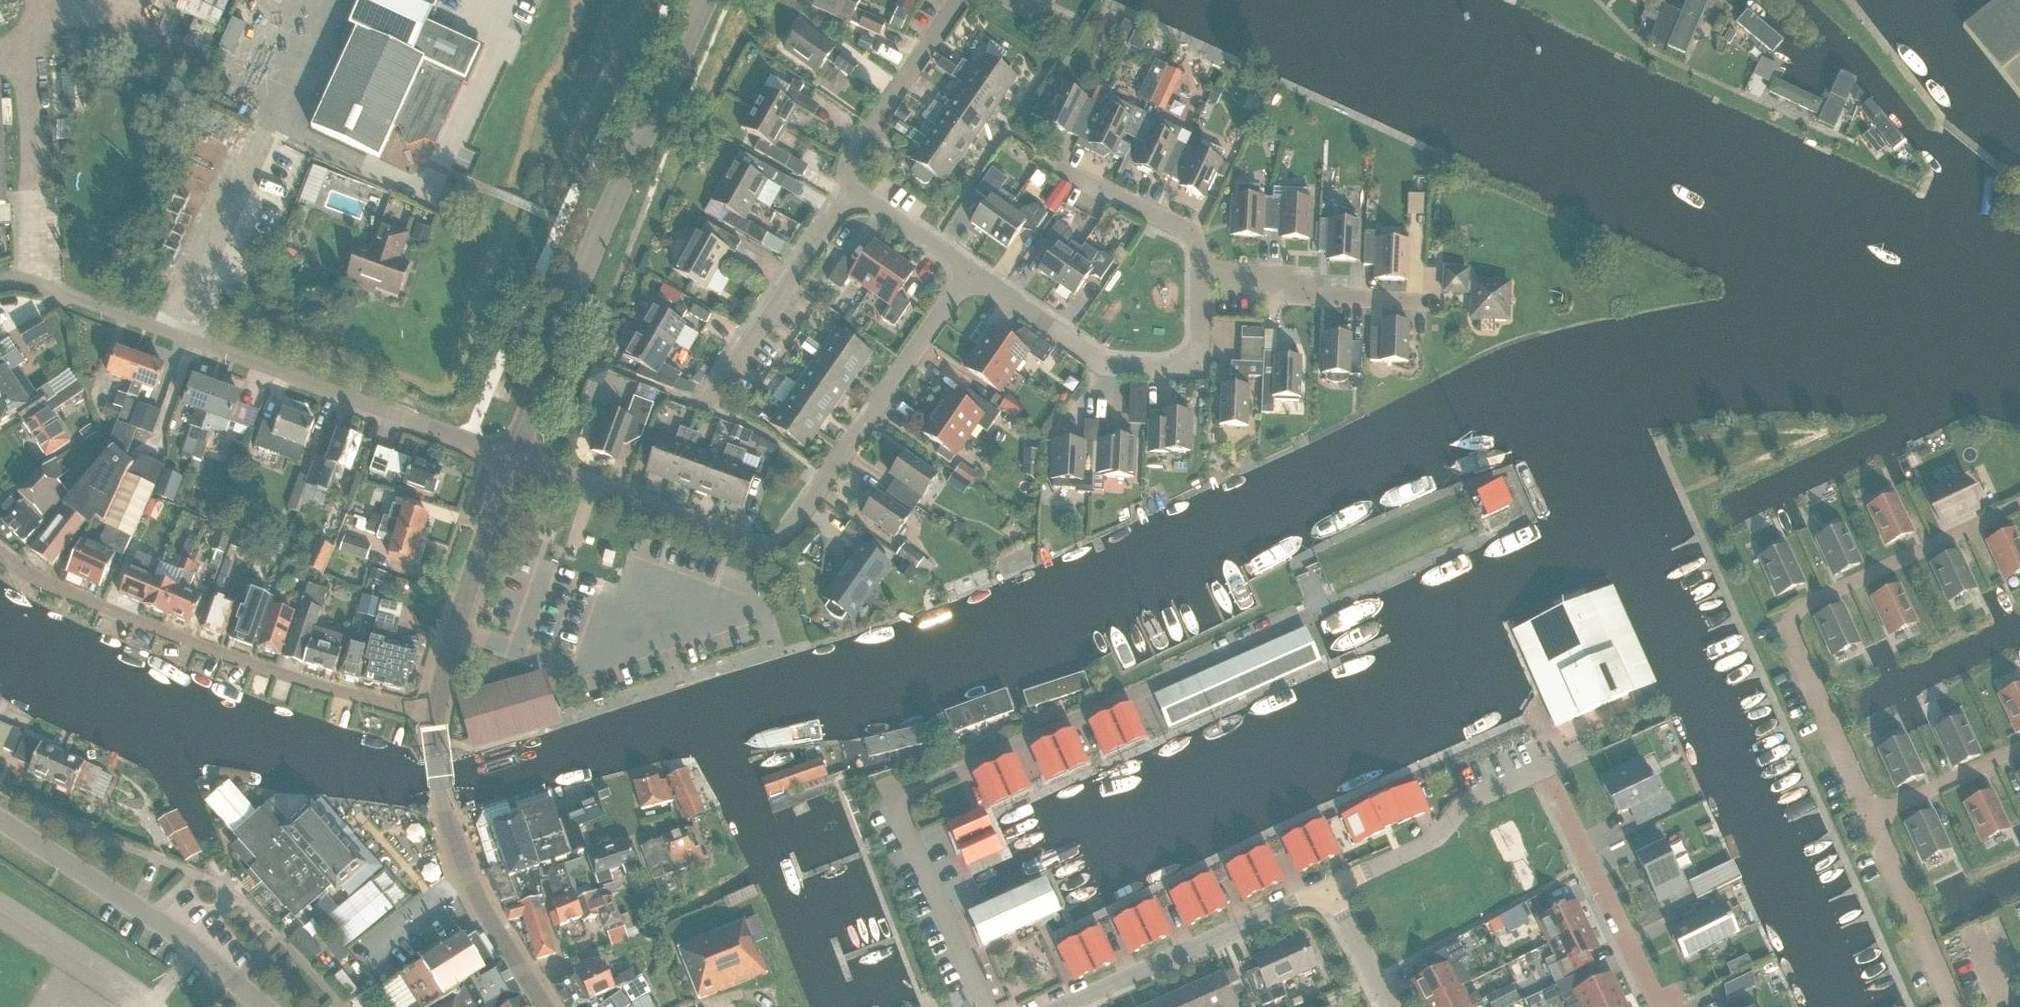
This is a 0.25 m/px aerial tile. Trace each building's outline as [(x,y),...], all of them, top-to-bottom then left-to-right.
[(176,9),(194,18),(186,35),(208,45),(228,0),(180,0),(176,9)] [(311,129),(379,160),(396,124),(405,128),(410,141),(417,139),(423,136),(433,141),(462,79),(465,81),(480,48),(438,29),(440,26),(428,21),(433,12),(435,13),(441,0),(362,0),(350,27),(357,30),(311,129)] [(885,24),(856,11),(861,0),(816,0),(813,6),(880,36),(885,24)] [(890,22),(903,27),(914,0),(899,0),(890,22)] [(1682,12),(1668,47),(1689,55),(1710,0),(1687,0),(1682,12)] [(1961,25),(1988,59),(2019,34),(2019,0),(1994,0),(1961,25)] [(1682,12),(1664,5),(1650,40),(1668,47),(1682,12)] [(1791,45),(1750,10),(1738,23),(1779,59),(1791,45)] [(857,66),(801,26),(784,49),(817,72),(826,60),(850,77),(857,66)] [(1988,59),(2014,93),(2019,89),(2019,34),(1988,59)] [(984,50),(999,59),(1006,48),(991,39),(984,50)] [(957,69),(1001,99),(1015,78),(986,57),(976,70),(963,61),(957,69)] [(1166,62),(1151,100),(1167,106),(1183,69),(1166,62)] [(1001,99),(957,69),(949,63),(944,71),(952,77),(965,86),(957,99),(986,120),(1001,99)] [(65,106),(77,106),(75,66),(64,66),(65,106)] [(1842,73),(1819,121),(1830,126),(1853,78),(1842,73)] [(753,109),(786,128),(797,108),(813,117),(820,106),(799,94),(803,85),(794,80),(789,88),(770,78),(753,109)] [(1821,106),(1774,84),(1767,99),(1814,121),(1821,106)] [(1079,138),(1096,103),(1085,98),(1085,97),(1061,86),(1044,123),(1068,134),(1068,133),(1079,138)] [(1868,92),(1854,104),(1853,109),(1903,169),(1919,152),(1868,92)] [(1135,137),(1146,113),(1111,96),(1105,108),(1096,103),(1079,138),(1076,145),(1103,158),(1110,153),(1113,155),(1124,132),(1135,137)] [(972,140),(986,120),(957,99),(948,112),(934,102),(929,110),(972,140)] [(774,148),(786,128),(753,109),(741,128),(761,139),(754,150),(785,168),(791,157),(774,148)] [(957,161),(972,140),(929,110),(923,118),(937,128),(928,140),(957,161)] [(1171,179),(1186,146),(1176,141),(1181,130),(1146,113),(1135,137),(1145,142),(1135,165),(1158,176),(1160,173),(1171,179)] [(928,140),(914,131),(909,139),(922,148),(913,162),(917,165),(912,172),(912,176),(924,184),(928,183),(933,176),(942,182),(957,161),(928,140)] [(1186,146),(1171,179),(1181,184),(1180,187),(1203,198),(1214,174),(1224,178),(1229,166),(1220,161),(1225,152),(1202,141),(1199,149),(1197,149),(1197,151),(1186,146)] [(733,162),(722,182),(756,201),(767,181),(792,195),(798,184),(768,167),(758,162),(740,151),(733,162)] [(328,172),(313,166),(300,199),(316,205),(328,172)] [(987,200),(970,224),(988,237),(1009,208),(1015,199),(1001,189),(1008,179),(992,168),(975,192),(987,200)] [(722,182),(711,202),(730,212),(724,223),(761,245),(767,233),(745,220),(756,201),(722,182)] [(1271,231),(1272,199),(1261,198),(1260,198),(1260,186),(1238,185),(1237,197),(1234,196),(1233,236),(1259,237),(1259,230),(1271,231)] [(1272,199),(1271,231),(1281,231),(1281,238),(1307,240),(1309,200),(1308,200),(1309,191),(1285,190),(1285,199),(1283,199),(1272,199)] [(1009,208),(988,237),(1007,249),(1023,226),(1033,233),(1047,214),(1035,206),(1024,206),(1018,214),(1009,208)] [(1355,222),(1355,215),(1338,207),(1334,207),(1334,221),(1320,220),(1318,253),(1329,253),(1329,260),(1355,261),(1357,222),(1355,222)] [(413,235),(426,240),(432,224),(419,219),(413,235)] [(1056,284),(1076,255),(1066,249),(1072,241),(1072,232),(1058,221),(1044,241),(1054,248),(1037,271),(1056,284)] [(398,261),(408,234),(381,224),(371,251),(359,247),(348,277),(358,281),(357,286),(374,292),(376,287),(398,295),(409,265),(398,261)] [(714,241),(694,230),(672,270),(705,289),(728,250),(734,253),(741,242),(720,230),(714,241)] [(1404,281),(1406,241),(1380,240),(1381,232),(1365,231),(1363,265),(1378,266),(1378,279),(1404,281)] [(870,291),(894,256),(874,242),(857,267),(843,258),(828,280),(841,290),(850,277),(870,291)] [(1076,255),(1056,284),(1074,297),(1090,274),(1100,281),(1114,261),(1103,253),(1097,254),(1098,253),(1084,243),(1076,255)] [(894,256),(870,291),(889,305),(880,318),(894,327),(910,304),(897,295),(914,270),(894,256)] [(1473,283),(1467,283),(1467,270),(1444,269),(1443,292),(1466,293),(1466,291),(1472,292),(1471,318),(1507,319),(1509,283),(1473,282),(1473,283)] [(640,325),(674,344),(685,324),(681,322),(687,311),(677,305),(671,316),(652,305),(640,325)] [(706,323),(710,315),(694,306),(690,314),(706,323)] [(27,345),(48,333),(40,319),(19,331),(27,345)] [(1407,363),(1408,323),(1382,322),(1382,329),(1370,328),(1369,361),(1407,363)] [(663,364),(674,344),(640,325),(623,356),(642,366),(637,376),(672,389),(681,374),(663,364)] [(979,348),(1013,372),(1027,353),(1043,364),(1053,350),(1023,329),(1014,343),(993,328),(979,348)] [(1262,339),(1263,329),(1243,328),(1242,339),(1262,339)] [(822,349),(858,374),(872,354),(836,329),(822,349)] [(1361,376),(1362,343),(1351,343),(1351,335),(1325,334),(1323,374),(1326,374),(1326,380),(1330,382),(1335,383),(1339,383),(1344,382),(1348,380),(1348,375),(1361,376)] [(999,393),(1013,372),(979,348),(964,368),(999,393)] [(822,349),(809,366),(845,391),(858,374),(822,349)] [(132,383),(141,359),(118,350),(109,374),(132,383)] [(17,351),(2,361),(5,366),(0,369),(0,421),(1,423),(17,412),(23,420),(46,404),(46,403),(76,383),(72,377),(68,352),(49,355),(54,381),(36,393),(19,368),(26,363),(17,351)] [(1264,379),(1263,378),(1261,414),(1273,414),(1274,401),(1299,402),(1299,398),(1300,398),(1301,359),(1276,358),(1276,353),(1265,352),(1265,363),(1264,363),(1264,379)] [(141,359),(132,383),(156,391),(165,367),(141,359)] [(1264,379),(1264,363),(1231,362),(1231,377),(1238,377),(1238,387),(1222,386),(1220,426),(1247,427),(1249,377),(1263,378),(1264,379)] [(832,410),(845,391),(809,366),(797,385),(832,410)] [(202,428),(217,387),(195,378),(185,406),(198,411),(192,425),(202,428)] [(569,381),(563,379),(558,391),(564,393),(569,381)] [(46,404),(23,420),(23,421),(22,421),(47,458),(71,442),(51,413),(83,392),(77,383),(46,404)] [(819,429),(832,410),(797,385),(783,404),(819,429)] [(217,387),(202,428),(212,432),(214,428),(226,432),(231,420),(238,401),(240,395),(217,387)] [(948,392),(934,412),(969,436),(976,425),(986,432),(1000,413),(971,393),(964,403),(948,392)] [(123,409),(127,396),(118,393),(114,404),(106,401),(102,414),(118,419),(121,409),(123,409)] [(286,405),(309,414),(314,402),(291,393),(286,405)] [(998,408),(1015,420),(1024,406),(1007,395),(998,408)] [(642,434),(653,404),(634,397),(627,417),(602,408),(596,424),(600,425),(591,451),(616,460),(627,429),(642,434)] [(231,420),(253,428),(259,408),(238,401),(231,420)] [(161,412),(138,403),(129,425),(153,434),(161,412)] [(805,449),(819,429),(783,404),(769,424),(805,449)] [(1143,405),(1129,404),(1129,426),(1143,427),(1143,405)] [(299,463),(314,421),(283,410),(277,426),(263,421),(254,446),(299,463)] [(1190,453),(1191,413),(1151,411),(1150,451),(1190,453)] [(934,412),(920,432),(941,447),(936,454),(949,463),(954,456),(955,456),(969,436),(934,412)] [(1096,421),(1085,420),(1084,442),(1055,441),(1053,488),(1077,490),(1077,493),(1092,494),(1093,475),(1095,444),(1096,421)] [(1107,422),(1096,421),(1095,444),(1093,475),(1104,476),(1104,477),(1133,478),(1135,439),(1106,437),(1107,422)] [(97,433),(91,425),(80,433),(85,441),(97,433)] [(192,457),(202,428),(192,425),(182,454),(192,457)] [(202,428),(192,457),(202,461),(212,432),(202,428)] [(671,481),(690,431),(680,428),(675,443),(659,438),(647,472),(671,481)] [(697,490),(710,456),(693,450),(698,435),(690,431),(671,481),(697,490)] [(350,472),(362,441),(339,432),(327,462),(316,458),(305,485),(328,493),(338,467),(350,472)] [(221,475),(233,479),(246,444),(234,440),(221,475)] [(719,498),(737,449),(728,445),(722,461),(710,456),(697,490),(719,498)] [(413,460),(378,448),(370,472),(386,477),(389,470),(408,477),(405,484),(433,494),(441,471),(429,467),(429,465),(413,459),(413,460)] [(105,526),(131,466),(113,449),(63,507),(64,508),(51,522),(31,549),(52,565),(84,525),(90,529),(95,522),(105,526)] [(737,449),(719,498),(743,507),(755,473),(740,467),(746,452),(737,449)] [(890,488),(916,507),(922,498),(938,476),(905,453),(890,475),(896,479),(890,488)] [(131,466),(105,526),(107,527),(98,549),(82,542),(68,573),(101,588),(111,566),(110,566),(116,553),(123,557),(131,538),(132,538),(165,467),(144,457),(132,467),(131,466)] [(24,543),(69,495),(58,484),(69,473),(56,459),(44,469),(25,489),(24,500),(3,522),(24,543)] [(977,476),(963,466),(957,473),(972,484),(977,476)] [(1957,480),(1928,493),(1942,524),(1971,511),(1977,508),(1973,491),(1962,478),(1957,480)] [(966,491),(951,480),(948,484),(963,495),(966,491)] [(910,516),(916,507),(890,488),(883,497),(877,493),(862,515),(895,538),(910,516)] [(1487,521),(1508,512),(1498,491),(1472,502),(1481,522),(1486,520),(1487,521)] [(1898,504),(1895,498),(1881,502),(1870,510),(1873,515),(1872,516),(1886,545),(1911,533),(1898,504)] [(156,521),(164,505),(152,499),(144,515),(156,521)] [(178,519),(181,512),(173,508),(170,516),(178,519)] [(396,532),(420,539),(428,516),(403,508),(399,522),(396,532)] [(396,532),(399,522),(372,514),(369,523),(396,532)] [(396,532),(369,523),(366,532),(393,541),(388,555),(413,563),(420,539),(396,532)] [(853,535),(858,527),(851,523),(846,530),(853,535)] [(218,553),(226,533),(212,528),(204,547),(218,553)] [(1846,535),(1843,529),(1829,533),(1818,541),(1821,546),(1834,576),(1860,564),(1846,535)] [(2001,571),(2004,576),(2018,573),(2019,571),(2019,545),(2013,530),(1987,542),(2001,571)] [(366,560),(371,545),(345,537),(340,552),(366,560)] [(881,573),(888,564),(861,545),(854,555),(859,558),(853,567),(850,565),(825,600),(830,603),(826,608),(830,614),(835,618),(842,620),(846,615),(850,618),(876,583),(874,581),(880,573),(881,573)] [(917,569),(924,559),(904,545),(898,555),(917,569)] [(1786,549),(1773,553),(1761,561),(1764,566),(1777,596),(1803,584),(1789,554),(1789,555),(1786,549)] [(200,566),(204,554),(195,550),(190,562),(189,562),(184,572),(193,576),(198,565),(200,566)] [(612,563),(615,553),(605,551),(603,561),(612,563)] [(1974,589),(1957,552),(1931,564),(1948,598),(1961,595),(1974,589)] [(143,604),(153,580),(138,573),(143,561),(136,558),(131,570),(131,569),(120,595),(143,604)] [(184,572),(189,561),(181,558),(177,569),(184,572)] [(385,585),(389,572),(374,569),(371,581),(385,585)] [(177,589),(167,614),(190,624),(200,599),(185,593),(191,580),(183,577),(178,590),(177,589)] [(167,614),(177,589),(178,588),(154,578),(153,580),(143,604),(143,606),(166,615),(167,614)] [(334,673),(345,638),(314,629),(327,590),(307,584),(284,657),(334,673)] [(1886,627),(1889,633),(1902,629),(1914,621),(1911,615),(1898,586),(1872,598),(1886,627)] [(274,598),(247,588),(229,639),(252,646),(258,629),(263,630),(268,618),(271,607),(274,598)] [(1557,726),(1652,682),(1610,589),(1561,612),(1515,632),(1540,688),(1541,688),(1549,705),(1548,706),(1557,726)] [(223,637),(236,604),(214,596),(202,629),(223,637)] [(381,614),(384,601),(370,598),(367,611),(381,614)] [(1829,647),(1832,653),(1845,649),(1857,641),(1854,635),(1841,606),(1815,618),(1829,647)] [(293,615),(271,607),(268,618),(263,630),(257,649),(279,656),(293,615)] [(395,633),(399,620),(377,615),(361,680),(364,684),(369,686),(373,683),(404,691),(408,674),(411,674),(417,651),(387,643),(390,632),(395,633)] [(360,680),(368,650),(370,640),(360,638),(365,622),(354,618),(349,636),(339,675),(360,680)] [(1318,661),(1304,631),(1290,637),(1293,645),(1174,697),(1171,690),(1156,696),(1170,727),(1185,720),(1181,713),(1300,660),(1303,668),(1318,661)] [(1089,666),(1019,690),(1025,709),(1095,685),(1089,666)] [(472,750),(561,725),(560,723),(557,712),(545,671),(539,673),(534,675),(457,696),(458,700),(472,749),(472,750)] [(1008,686),(942,708),(950,733),(1016,711),(1008,686)] [(2017,733),(2019,731),(2019,688),(2012,690),(2001,698),(2004,703),(2003,703),(2017,733)] [(1111,716),(1125,748),(1144,739),(1130,708),(1111,716)] [(867,732),(875,754),(937,733),(930,711),(867,732)] [(1106,756),(1125,748),(1111,716),(1092,725),(1106,756)] [(1940,738),(1954,767),(1979,755),(1965,726),(1962,721),(1949,724),(1937,732),(1940,738)] [(12,729),(3,748),(13,753),(22,733),(12,729)] [(1053,742),(1067,774),(1086,765),(1072,734),(1053,742)] [(50,783),(63,753),(25,736),(14,759),(31,767),(28,773),(50,783)] [(1883,758),(1897,787),(1922,775),(1909,746),(1908,746),(1906,740),(1892,744),(1881,752),(1883,757),(1883,758)] [(1048,782),(1067,774),(1053,742),(1034,751),(1048,782)] [(63,753),(50,783),(71,793),(74,787),(91,794),(101,771),(84,763),(85,763),(63,753)] [(995,768),(1010,800),(1028,791),(1014,760),(995,768)] [(1661,792),(1658,793),(1641,760),(1600,780),(1612,803),(1618,815),(1635,807),(1642,821),(1669,808),(1661,792)] [(825,761),(763,781),(768,796),(830,775),(825,761)] [(848,772),(855,770),(853,761),(845,763),(848,772)] [(991,808),(1010,800),(995,768),(976,777),(991,808)] [(687,820),(704,813),(686,771),(669,779),(687,820)] [(658,781),(657,777),(634,783),(642,809),(673,800),(667,779),(658,781)] [(1426,811),(1415,787),(1420,784),(1420,783),(1387,798),(1386,795),(1387,794),(1387,793),(1368,801),(1369,802),(1371,802),(1372,805),(1345,817),(1356,843),(1385,830),(1384,828),(1397,823),(1397,825),(1432,809),(1431,808),(1426,811)] [(1979,833),(1982,839),(1995,835),(2006,827),(2004,821),(1990,792),(1965,804),(1979,833)] [(558,821),(569,854),(586,848),(578,827),(605,817),(598,797),(575,805),(579,815),(558,821)] [(569,854),(558,821),(551,800),(510,812),(508,806),(483,814),(477,826),(492,870),(486,872),(501,902),(502,902),(508,920),(523,916),(536,960),(554,955),(538,898),(541,897),(538,869),(537,865),(569,854)] [(349,838),(338,826),(331,831),(310,808),(289,827),(269,805),(234,835),(240,842),(233,848),(252,871),(249,874),(258,884),(262,881),(295,919),(309,907),(333,886),(337,891),(363,868),(342,844),(349,838)] [(1945,841),(1931,812),(1906,824),(1920,853),(1922,859),(1936,855),(1947,847),(1945,841)] [(959,845),(991,831),(983,813),(951,827),(959,845)] [(1307,840),(1318,864),(1337,855),(1321,822),(1302,831),(1307,840)] [(696,849),(688,829),(675,834),(674,832),(664,836),(665,838),(642,847),(655,880),(709,860),(708,856),(704,857),(700,848),(696,849)] [(991,831),(959,845),(968,866),(1000,851),(991,831)] [(1299,873),(1318,864),(1307,840),(1302,831),(1283,840),(1299,873)] [(1659,835),(1632,848),(1658,901),(1685,888),(1659,835)] [(642,869),(633,844),(589,858),(598,885),(613,880),(611,872),(624,868),(626,875),(642,869)] [(1247,858),(1262,891),(1281,882),(1265,850),(1247,858)] [(1243,900),(1262,891),(1247,858),(1228,868),(1232,877),(1243,900)] [(571,883),(566,869),(565,865),(550,870),(548,874),(554,901),(574,892),(571,883)] [(566,869),(571,883),(578,881),(574,866),(566,869)] [(1191,885),(1206,917),(1225,908),(1209,877),(1191,885)] [(604,890),(607,899),(612,897),(618,895),(615,883),(603,887),(604,890)] [(1057,913),(1044,884),(971,917),(984,945),(1045,918),(1057,913)] [(1187,926),(1206,917),(1191,885),(1172,895),(1176,904),(1187,926)] [(594,904),(607,899),(604,890),(576,899),(581,917),(583,922),(598,916),(594,904)] [(340,907),(327,891),(309,907),(322,922),(340,907)] [(581,917),(576,899),(574,892),(554,901),(552,902),(556,912),(550,914),(555,928),(561,926),(581,917)] [(652,906),(647,892),(642,894),(648,908),(652,906)] [(622,923),(620,917),(612,897),(607,899),(594,904),(598,916),(603,930),(606,929),(607,933),(618,929),(617,925),(622,923)] [(642,911),(638,900),(630,902),(634,914),(642,911)] [(1135,912),(1150,945),(1169,936),(1153,903),(1135,912)] [(1575,904),(1539,921),(1549,941),(1585,923),(1575,904)] [(1722,905),(1672,930),(1685,957),(1736,933),(1722,905)] [(1131,954),(1150,945),(1135,912),(1115,921),(1131,954)] [(617,925),(618,929),(624,927),(626,932),(633,929),(627,914),(620,917),(622,923),(617,925)] [(764,934),(756,915),(744,920),(744,919),(678,946),(700,999),(766,973),(752,938),(764,934)] [(1555,955),(1544,961),(1549,970),(1554,983),(1578,971),(1572,959),(1596,948),(1585,923),(1585,924),(1549,941),(1555,955)] [(381,989),(393,1006),(427,1006),(454,989),(454,988),(462,983),(477,1006),(500,1006),(520,996),(522,994),(501,960),(495,963),(476,934),(465,940),(459,930),(418,955),(421,960),(423,962),(381,989)] [(1078,939),(1094,972),(1113,963),(1097,930),(1078,939)] [(1316,967),(1302,936),(1286,943),(1284,940),(1274,945),(1275,948),(1253,958),(1258,969),(1247,974),(1261,1006),(1285,996),(1280,983),(1316,967)] [(1075,981),(1094,972),(1078,939),(1059,948),(1075,981)] [(1430,975),(1413,984),(1425,1006),(1436,1000),(1460,988),(1471,982),(1460,961),(1467,957),(1459,942),(1423,961),(1430,975)] [(620,987),(620,986),(635,979),(632,971),(619,977),(620,979),(612,982),(603,963),(594,968),(589,958),(573,965),(590,1000),(588,1001),(575,976),(554,987),(564,1006),(588,1006),(595,1002),(599,1006),(601,1006),(607,1003),(601,996),(620,987)] [(1211,1006),(1238,1006),(1222,972),(1200,982),(1211,1006)] [(1724,986),(1726,1000),(1755,987),(1752,972),(1724,986)] [(648,996),(651,994),(640,976),(623,986),(634,1006),(654,1006),(648,996)] [(1563,999),(1566,1006),(1572,1006),(1579,1003),(1581,1006),(1601,1006),(1620,997),(1610,976),(1563,999)] [(1200,982),(1175,993),(1181,1006),(1211,1006),(1200,982)] [(630,1005),(620,987),(601,996),(607,1003),(601,1006),(627,1006),(630,1005)] [(1425,1006),(1474,1006),(1482,1003),(1477,993),(1466,999),(1460,988),(1436,1000),(1425,1006)] [(1175,993),(1153,1003),(1155,1006),(1181,1006),(1175,993)] [(1620,997),(1601,1006),(1625,1006),(1620,997)]
